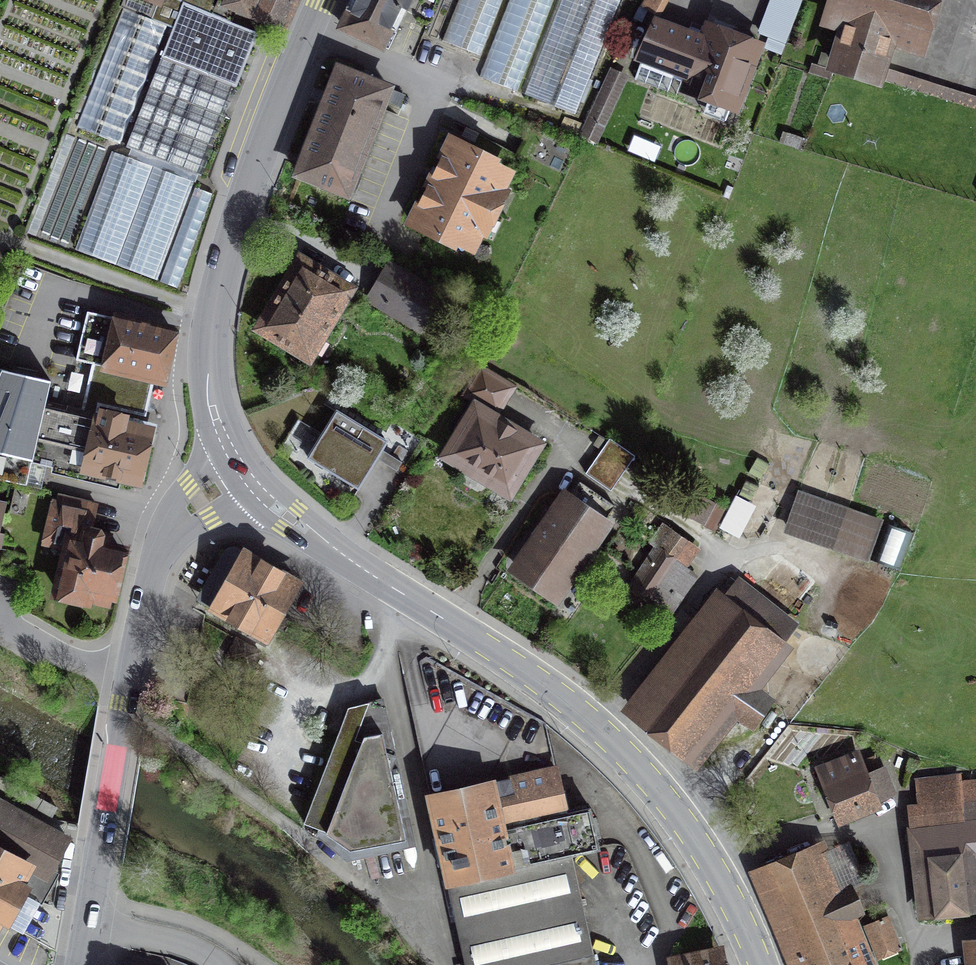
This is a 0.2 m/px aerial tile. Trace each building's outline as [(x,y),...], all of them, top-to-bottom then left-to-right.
[(120,7),(124,8),(77,127),(120,144),(167,26),(173,28),(127,147),(169,164),(205,74),(236,87),(257,33),(232,22),(234,15),(215,7),(212,6),(214,0),(124,0),(120,7)] [(215,7),(234,15),(237,8),(283,27),(295,0),(218,0),(215,7)] [(349,12),(351,13),(344,28),(387,49),(395,33),(389,29),(397,13),(403,16),(411,0),(355,0),(349,12)] [(502,0),(458,0),(442,41),(480,56),(502,0)] [(480,76),(516,91),(552,0),(510,0),(480,76)] [(522,93),(578,115),(622,0),(558,0),(522,93)] [(663,0),(646,0),(644,3),(657,11),(663,0)] [(761,34),(770,37),(766,48),(781,54),(801,0),(774,0),(761,34)] [(834,65),(878,79),(891,36),(919,45),(933,0),(837,0),(832,18),(847,23),(834,65)] [(713,26),(707,40),(658,22),(644,60),(695,79),(691,88),(736,104),(758,42),(713,26)] [(388,88),(339,69),(298,174),(348,193),(388,88)] [(624,77),(609,70),(580,133),(595,140),(624,77)] [(889,71),(886,80),(975,107),(975,97),(889,71)] [(477,153),(451,140),(411,223),(437,236),(439,232),(468,246),(474,243),(479,234),(477,229),(484,213),(494,218),(499,208),(489,203),(496,188),(502,186),(507,177),(505,171),(475,156),(477,153)] [(113,151),(75,250),(159,282),(195,182),(113,151)] [(345,291),(302,265),(265,327),(308,352),(345,291)] [(437,296),(390,268),(381,283),(373,296),(421,324),(437,296)] [(98,413),(100,405),(145,416),(154,378),(161,380),(172,331),(119,318),(119,319),(87,311),(76,359),(92,363),(82,409),(98,413)] [(26,485),(32,460),(85,472),(84,479),(118,488),(121,476),(138,480),(149,431),(123,424),(125,416),(102,411),(101,414),(98,413),(82,409),(46,401),(51,381),(0,369),(0,479),(26,485)] [(513,388),(481,369),(466,394),(497,413),(513,388)] [(497,419),(476,407),(446,455),(466,467),(469,461),(493,476),(490,481),(509,493),(539,444),(518,432),(518,430),(498,418),(497,419)] [(387,441),(337,411),(308,457),(330,471),(330,472),(358,490),(378,459),(397,470),(402,462),(382,449),(387,441)] [(609,439),(585,474),(610,490),(634,456),(609,439)] [(615,505),(581,481),(546,531),(538,525),(531,534),(540,540),(531,552),(521,545),(509,564),(553,594),(615,505)] [(716,503),(714,506),(687,492),(678,510),(704,523),(703,526),(715,532),(727,508),(716,503)] [(95,502),(60,494),(49,540),(68,544),(57,592),(109,604),(122,549),(100,544),(103,531),(89,528),(95,502)] [(880,523),(800,495),(788,528),(869,556),(880,523)] [(735,533),(749,505),(735,498),(721,526),(735,533)] [(883,556),(897,561),(908,527),(894,523),(883,556)] [(697,550),(662,526),(651,543),(660,549),(633,587),(650,599),(648,602),(666,614),(692,576),(683,570),(697,550)] [(271,577),(243,562),(220,602),(250,619),(247,623),(254,627),(250,635),(264,642),(271,630),(269,628),(292,590),(271,577)] [(738,584),(635,715),(689,757),(728,707),(750,725),(768,701),(746,684),(792,626),(738,584)] [(259,651),(237,639),(227,656),(250,669),(254,660),(259,651)] [(426,656),(403,676),(430,796),(557,769),(544,723),(426,656)] [(382,699),(369,703),(353,742),(337,736),(305,822),(321,829),(318,834),(347,859),(414,844),(382,699)] [(855,756),(823,768),(832,789),(831,790),(840,814),(892,794),(883,769),(863,777),(855,756)] [(430,796),(449,881),(571,854),(598,849),(590,808),(566,813),(557,769),(430,796)] [(957,781),(919,785),(922,808),(909,809),(912,828),(975,821),(975,784),(957,781)] [(67,839),(0,801),(0,851),(29,867),(16,889),(40,903),(57,874),(50,870),(67,839)] [(912,828),(916,865),(925,863),(931,909),(971,904),(966,858),(965,858),(963,842),(975,841),(975,821),(912,828)] [(761,873),(799,964),(868,964),(866,959),(863,961),(844,917),(861,910),(852,889),(836,896),(816,850),(761,873)] [(16,889),(29,867),(0,851),(0,919),(16,889)] [(571,854),(449,881),(467,963),(457,964),(595,964),(571,854)] [(887,917),(866,926),(875,949),(896,940),(887,917)] [(676,963),(676,964),(720,964),(718,955),(676,963)]
